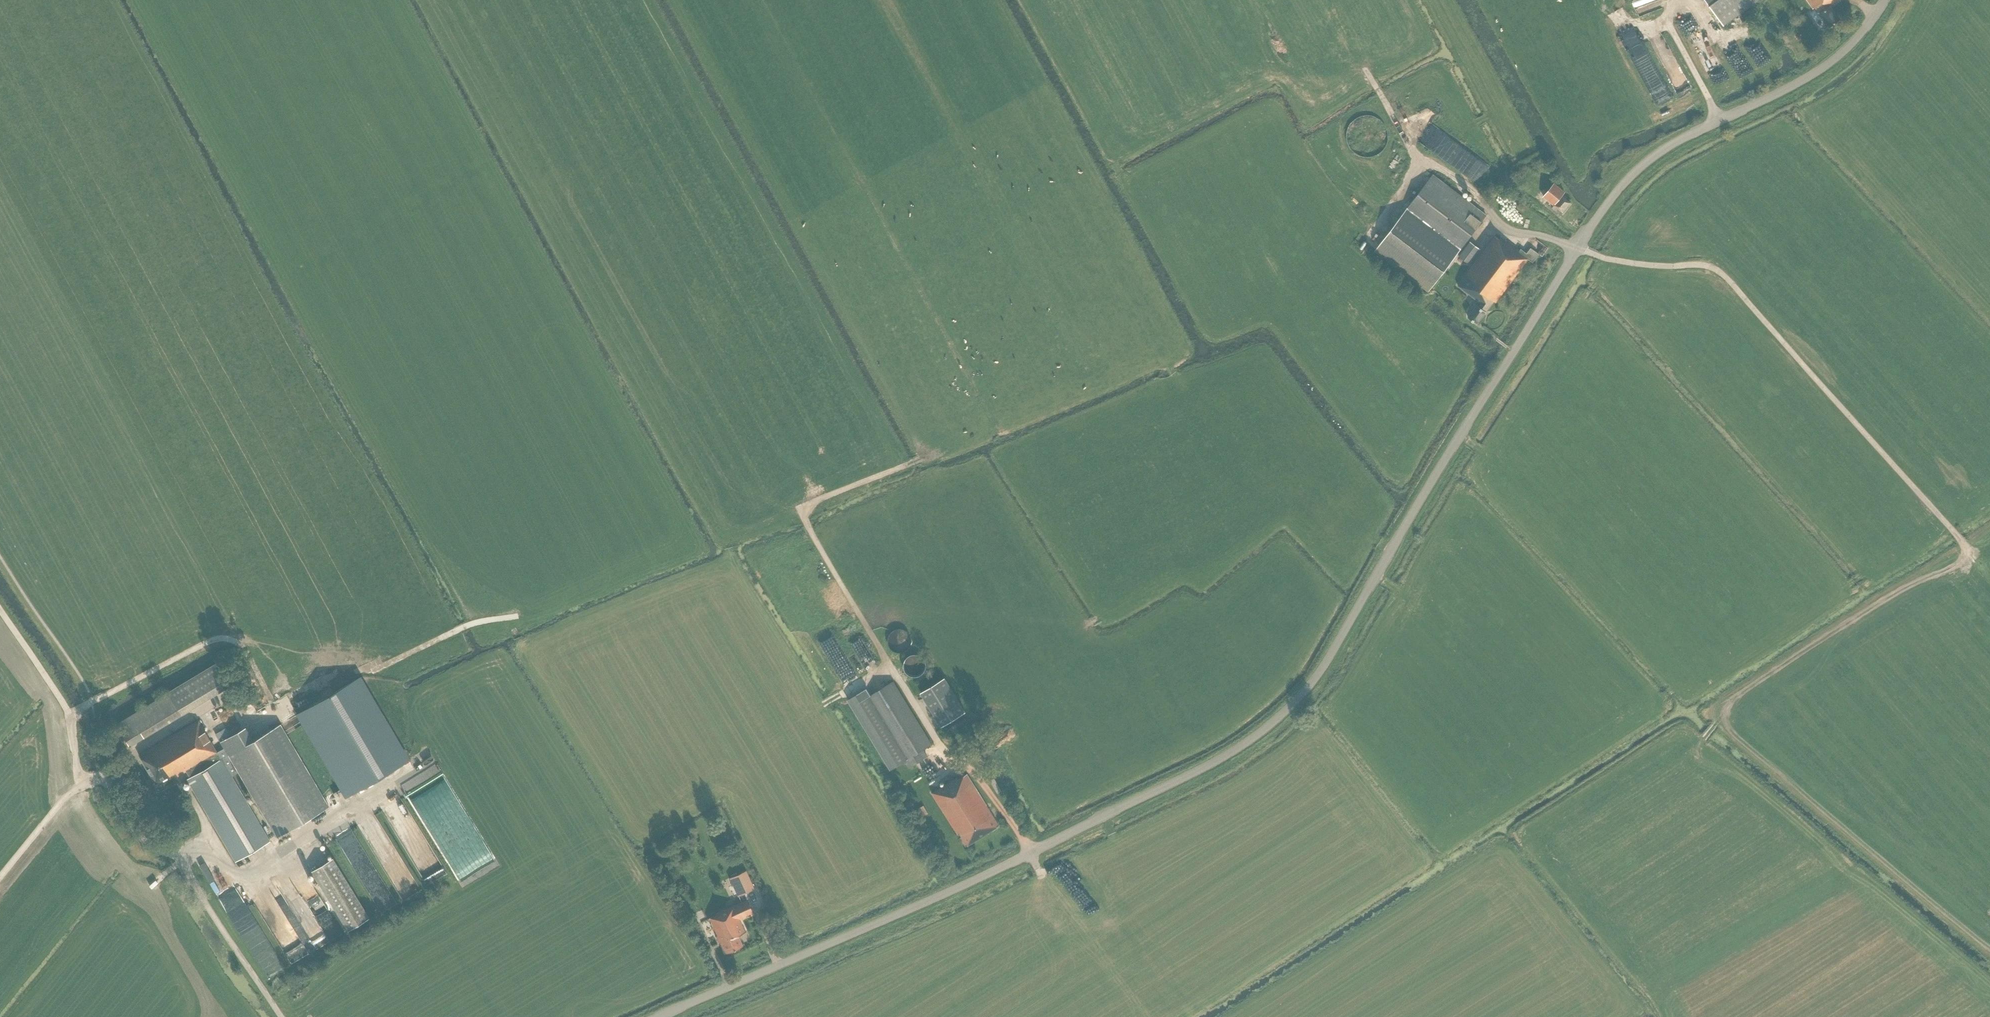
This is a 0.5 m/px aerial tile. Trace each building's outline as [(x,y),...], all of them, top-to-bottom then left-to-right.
[(1640,15),(1660,6),(1657,0),(1633,0),(1640,15)] [(1759,0),(1706,0),(1724,25),(1759,0)] [(1813,9),(1815,8),(1830,27),(1840,20),(1830,6),(1839,0),(1807,0),(1813,9)] [(1367,155),(1376,155),(1384,150),(1389,141),(1388,132),(1383,124),(1374,119),(1365,120),(1357,125),(1353,134),(1353,143),(1358,151),(1367,155)] [(1376,250),(1429,291),(1487,215),(1433,175),(1376,250)] [(1554,183),(1543,196),(1554,205),(1563,212),(1570,203),(1562,196),(1565,192),(1554,183)] [(1563,212),(1554,205),(1552,208),(1560,215),(1563,212)] [(1529,259),(1533,262),(1539,254),(1531,248),(1527,253),(1521,249),(1519,251),(1506,241),(1505,243),(1495,236),(1458,286),(1480,302),(1478,305),(1469,317),(1478,324),(1487,311),(1494,301),(1496,302),(1529,259)] [(1459,256),(1470,264),(1481,249),(1471,241),(1459,256)] [(899,647),(912,642),(905,626),(892,632),(899,647)] [(925,670),(925,668),(926,666),(925,663),(924,661),(923,658),(921,657),(918,656),(915,655),(913,655),(911,656),(908,657),(906,659),(904,662),(903,665),(903,668),(905,671),(906,674),(908,676),(909,676),(910,676),(912,677),(914,677),(916,677),(918,676),(920,675),(922,674),(923,672),(925,670)] [(216,662),(167,692),(167,693),(115,725),(130,747),(181,716),(181,715),(230,686),(216,662)] [(408,760),(360,678),(297,714),(346,796),(408,760)] [(945,678),(920,693),(941,727),(965,712),(945,678)] [(847,700),(890,770),(904,761),(909,768),(927,757),(923,750),(931,745),(893,682),(870,696),(866,688),(847,700)] [(228,755),(224,748),(216,752),(198,721),(139,756),(155,784),(175,773),(176,774),(177,776),(186,771),(190,778),(187,780),(235,862),(269,842),(231,777),(239,773),(277,837),(329,807),(306,768),(280,725),(228,755)] [(957,778),(932,793),(957,834),(959,833),(961,836),(959,837),(965,847),(999,826),(966,775),(958,780),(957,778)] [(348,842),(383,908),(401,899),(360,823),(349,829),(354,838),(348,842)] [(418,867),(427,883),(448,871),(441,859),(437,852),(432,855),(433,858),(418,867)] [(332,859),(311,871),(348,931),(368,918),(332,859)] [(745,872),(729,879),(737,898),(753,890),(745,872)] [(291,961),(342,933),(316,886),(289,901),(305,932),(301,934),(303,938),(296,942),(291,933),(279,940),(284,949),(291,961)] [(704,921),(706,926),(710,924),(719,944),(720,943),(725,954),(742,946),(737,935),(746,932),(740,919),(753,913),(747,900),(715,914),(716,915),(708,919),(704,921)] [(245,940),(268,977),(286,966),(263,929),(245,940)]
